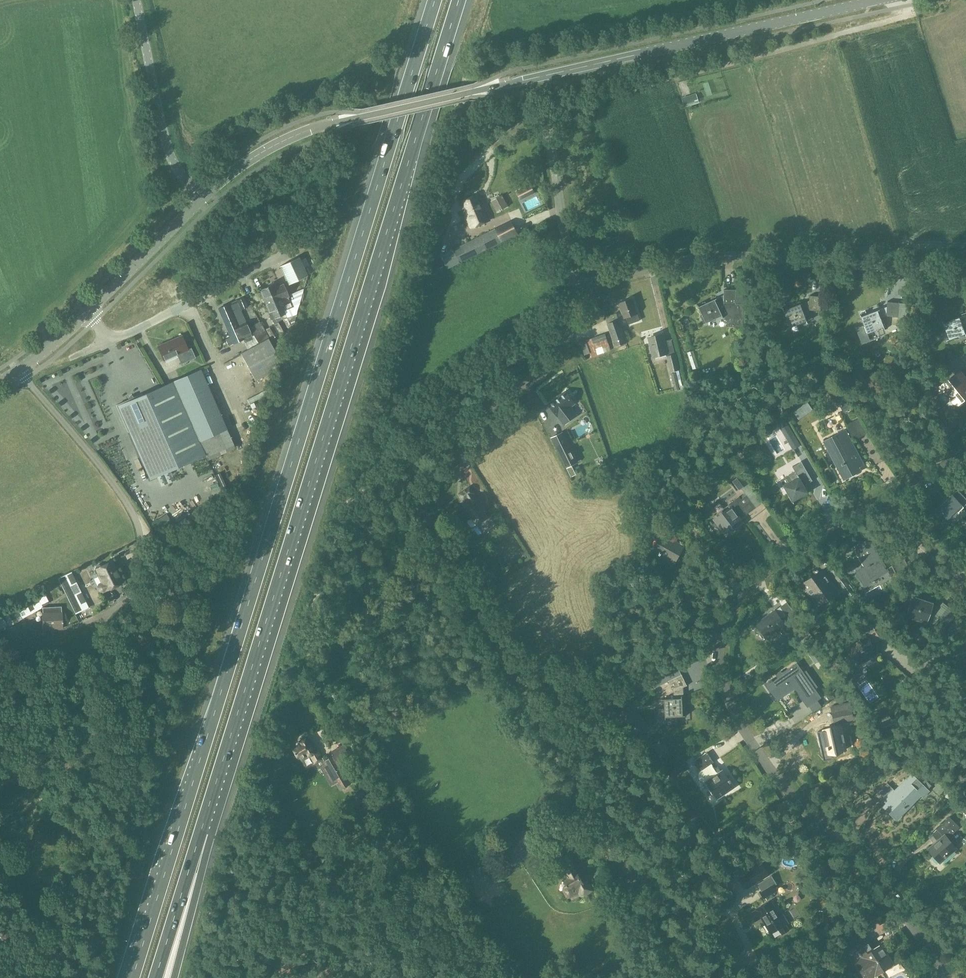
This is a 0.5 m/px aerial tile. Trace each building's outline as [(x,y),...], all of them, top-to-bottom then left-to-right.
[(690,97),(683,99),(684,104),(686,108),(700,104),(697,94),(690,97)] [(472,228),(490,221),(479,194),(461,202),(472,228)] [(502,196),(492,202),(497,213),(508,207),(502,196)] [(496,230),(455,251),(461,263),(502,242),(496,230)] [(289,285),(308,276),(299,258),(280,267),(289,285)] [(275,285),(268,288),(280,317),(289,333),(291,332),(304,289),(292,294),(293,297),(290,298),(292,303),(293,302),(294,306),(290,307),(292,311),(286,314),(284,311),(286,310),(285,306),(282,300),(289,297),(284,286),(277,289),(275,285)] [(280,317),(268,288),(260,291),(270,313),(273,321),(275,325),(281,335),(282,337),(289,333),(280,317)] [(724,296),(699,307),(703,316),(701,317),(704,324),(706,323),(707,324),(723,316),(727,327),(744,327),(744,290),(724,290),(724,296)] [(813,319),(810,310),(821,311),(822,297),(810,296),(810,301),(784,311),(790,328),(807,321),(813,319)] [(226,325),(243,317),(240,311),(248,307),(244,298),(237,301),(229,305),(219,309),(226,325)] [(633,299),(620,303),(625,318),(627,318),(629,325),(640,321),(638,314),(633,299)] [(909,304),(900,303),(888,302),(887,307),(861,317),(868,334),(884,328),(881,319),(887,317),(893,317),(893,325),(898,325),(898,331),(906,332),(909,304)] [(943,324),(949,341),(965,335),(965,315),(943,324)] [(246,323),(243,317),(226,325),(231,337),(226,340),(229,346),(234,344),(244,340),(245,342),(254,339),(247,323),(246,323)] [(628,343),(620,320),(607,324),(615,348),(628,343)] [(250,327),(259,344),(241,354),(256,381),(280,368),(281,362),(269,339),(269,338),(260,321),(250,327)] [(281,335),(275,325),(267,329),(272,339),(281,335)] [(669,354),(664,335),(650,338),(655,357),(669,354)] [(158,347),(164,361),(177,355),(182,364),(196,358),(192,348),(188,350),(182,336),(158,347)] [(684,390),(676,354),(667,355),(675,392),(684,390)] [(173,383),(118,406),(150,480),(206,456),(207,458),(230,447),(226,438),(230,436),(227,430),(228,430),(201,369),(173,382),(173,383)] [(940,387),(956,407),(965,399),(965,383),(965,381),(965,380),(965,378),(960,371),(940,387)] [(842,399),(838,394),(833,398),(837,403),(842,399)] [(585,427),(570,407),(561,396),(549,405),(558,416),(563,422),(567,419),(578,433),(585,427)] [(841,407),(844,412),(850,409),(847,404),(841,407)] [(801,446),(783,416),(776,421),(794,450),(801,446)] [(845,431),(825,442),(829,450),(832,449),(840,465),(838,466),(845,480),(861,471),(857,464),(861,461),(858,456),(856,457),(848,440),(850,439),(853,437),(857,438),(857,439),(867,434),(858,419),(849,424),(850,425),(849,429),(845,431)] [(557,448),(567,467),(578,462),(568,443),(557,448)] [(740,463),(747,457),(739,448),(733,454),(740,463)] [(448,480),(459,471),(451,462),(440,472),(448,480)] [(792,482),(784,487),(793,502),(809,493),(804,486),(813,481),(802,462),(793,467),(796,472),(789,476),(792,482)] [(733,481),(740,491),(750,483),(743,474),(733,481)] [(604,487),(604,478),(596,478),(596,487),(604,487)] [(481,482),(472,487),(480,498),(488,494),(481,482)] [(473,527),(478,524),(488,518),(484,513),(487,511),(482,505),(480,506),(473,494),(475,493),(471,487),(460,494),(464,500),(468,498),(473,506),(466,511),(471,519),(469,521),(468,523),(471,527),(473,527)] [(943,513),(948,518),(951,521),(953,521),(960,515),(960,512),(959,511),(964,507),(965,505),(965,499),(958,490),(953,495),(939,508),(933,513),(938,518),(943,513)] [(729,505),(731,507),(738,517),(744,512),(747,515),(756,508),(747,496),(741,500),(739,497),(729,505)] [(675,512),(665,504),(659,511),(668,520),(675,512)] [(738,517),(731,507),(715,519),(727,535),(743,523),(738,517)] [(174,524),(168,514),(160,519),(162,522),(156,526),(159,529),(157,531),(161,537),(168,532),(166,529),(174,524)] [(653,550),(659,554),(656,560),(672,568),(684,547),(675,543),(669,540),(674,531),(666,527),(653,550)] [(892,560),(884,564),(870,539),(854,549),(859,558),(861,556),(868,567),(864,569),(871,581),(888,571),(892,577),(908,568),(900,554),(891,559),(892,560)] [(107,590),(122,583),(112,562),(103,567),(99,566),(96,567),(94,571),(96,574),(99,575),(103,584),(100,585),(99,588),(101,591),(103,592),(107,590)] [(498,577),(493,567),(481,574),(485,580),(487,579),(489,582),(498,577)] [(849,585),(837,568),(831,572),(851,601),(859,596),(853,589),(851,590),(847,586),(849,585)] [(823,570),(802,585),(818,606),(838,591),(823,570)] [(67,574),(58,578),(76,615),(85,610),(78,595),(82,592),(77,582),(73,584),(67,574)] [(42,608),(50,603),(45,594),(39,598),(38,597),(27,604),(29,608),(20,613),(18,609),(9,614),(0,619),(0,634),(1,633),(0,633),(42,608)] [(929,613),(935,614),(935,615),(944,622),(953,611),(943,604),(940,607),(915,599),(909,616),(926,621),(929,613)] [(52,607),(43,607),(44,618),(44,630),(53,629),(63,629),(63,625),(62,622),(65,622),(65,617),(65,612),(62,612),(62,606),(52,607)] [(775,611),(756,624),(766,638),(783,627),(787,633),(796,626),(787,615),(782,619),(776,611),(775,611)] [(151,633),(146,624),(134,631),(142,645),(150,640),(147,635),(151,633)] [(865,637),(849,648),(860,664),(877,653),(872,646),(882,639),(874,628),(864,635),(865,637)] [(814,639),(807,630),(797,637),(804,647),(814,639)] [(809,654),(811,658),(818,653),(815,649),(809,654)] [(790,668),(767,684),(776,697),(795,684),(810,706),(822,698),(802,669),(797,663),(790,668)] [(661,685),(669,681),(666,675),(658,679),(651,683),(653,689),(661,685)] [(682,675),(669,681),(674,692),(674,699),(665,700),(665,708),(659,709),(660,716),(665,716),(666,717),(683,716),(682,688),(687,686),(682,675)] [(827,697),(831,702),(836,698),(832,694),(827,697)] [(835,724),(855,720),(852,702),(832,706),(835,724)] [(794,712),(784,719),(788,725),(798,718),(794,712)] [(880,724),(885,730),(894,722),(889,716),(880,724)] [(840,727),(818,732),(821,748),(828,746),(830,753),(845,750),(840,727)] [(316,764),(319,769),(328,765),(325,761),(324,758),(323,758),(322,756),(322,755),(321,752),(319,752),(319,751),(318,750),(317,750),(315,752),(308,738),(302,741),(303,743),(297,747),(298,748),(296,749),(300,757),(301,757),(304,760),(312,756),(316,764)] [(724,770),(722,772),(719,767),(715,769),(712,764),(714,762),(708,753),(696,760),(703,770),(700,772),(700,773),(699,773),(699,774),(699,775),(699,776),(699,777),(699,778),(699,779),(700,780),(701,781),(703,782),(704,782),(705,782),(707,782),(718,799),(735,787),(724,770)] [(352,784),(336,755),(325,761),(328,765),(341,790),(352,784)] [(676,775),(680,773),(676,766),(672,769),(676,775)] [(890,801),(884,808),(898,821),(909,809),(906,806),(918,793),(922,796),(924,798),(930,791),(917,778),(917,779),(913,775),(908,780),(907,779),(895,791),(894,790),(887,797),(890,801)] [(939,784),(938,785),(934,789),(940,795),(945,790),(942,786),(939,784)] [(950,790),(946,797),(950,800),(955,793),(950,790)] [(368,799),(363,791),(355,796),(360,804),(368,799)] [(950,817),(943,823),(932,835),(938,841),(929,849),(940,863),(957,849),(948,838),(960,828),(950,817)] [(571,897),(578,893),(580,897),(584,898),(595,892),(588,879),(583,882),(578,871),(577,871),(572,862),(560,869),(564,877),(567,875),(568,877),(564,880),(568,886),(565,888),(564,890),(568,896),(571,897)] [(49,875),(44,863),(37,866),(41,877),(49,875)] [(769,875),(762,864),(740,877),(747,888),(769,875)] [(775,884),(761,893),(764,900),(779,891),(775,884)] [(758,910),(751,914),(755,921),(762,917),(766,924),(766,925),(770,932),(771,932),(772,933),(778,929),(781,935),(789,930),(786,925),(793,920),(788,912),(779,917),(770,902),(758,910)] [(881,947),(874,952),(868,942),(858,948),(864,957),(856,962),(866,977),(871,977),(892,964),(881,947)] [(795,977),(814,977),(809,970),(795,977)]
